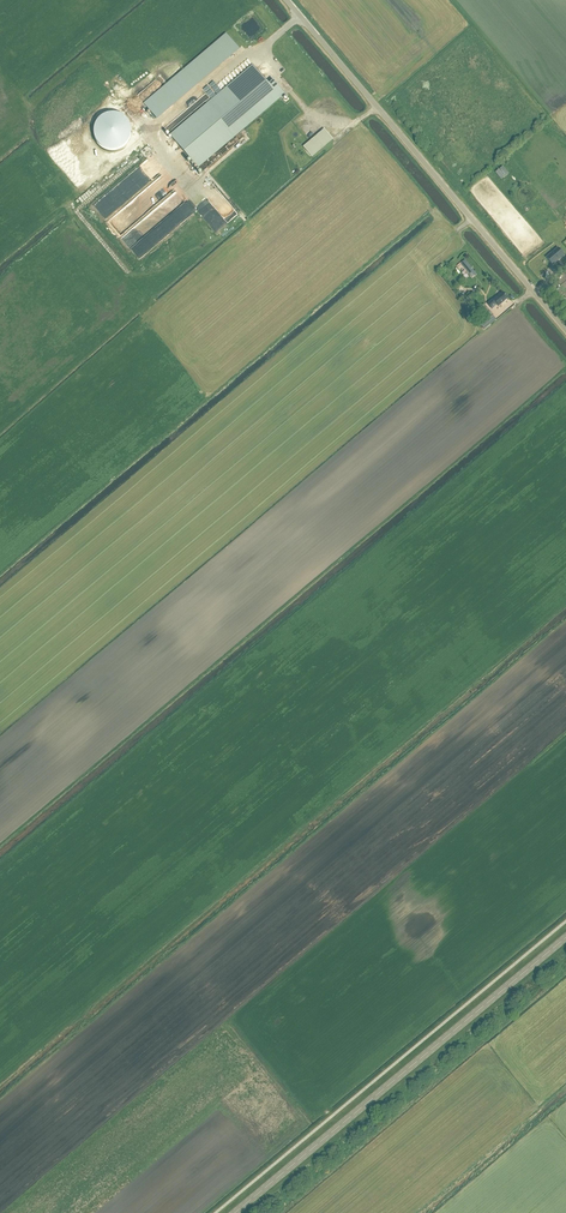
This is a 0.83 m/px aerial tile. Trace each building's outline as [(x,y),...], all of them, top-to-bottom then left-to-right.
[(144,105),(156,118),(238,48),(227,35),(165,87),(144,105)] [(282,91),(274,81),(269,85),(253,66),(171,136),(198,168),(259,115),(280,98),(278,95),(282,91)] [(204,96),(166,126),(171,132),(195,114),(192,109),(195,106),(197,109),(202,105),(203,106),(206,104),(204,101),(206,99),(204,96)] [(351,132),(359,124),(346,110),(338,118),(351,132)] [(324,129),(303,147),(311,158),(333,140),(324,129)] [(143,152),(108,181),(114,188),(114,187),(123,198),(158,169),(143,152)] [(526,235),(531,231),(525,221),(519,225),(526,235)] [(564,256),(558,248),(546,258),(553,266),(564,256)] [(530,255),(527,257),(533,264),(536,262),(530,255)] [(465,261),(461,264),(466,270),(470,267),(465,261)] [(503,293),(494,301),(493,300),(488,304),(492,309),(497,305),(498,307),(508,299),(503,293)] [(486,316),(489,320),(494,317),(485,305),(480,309),(477,312),(482,319),(486,316)]
